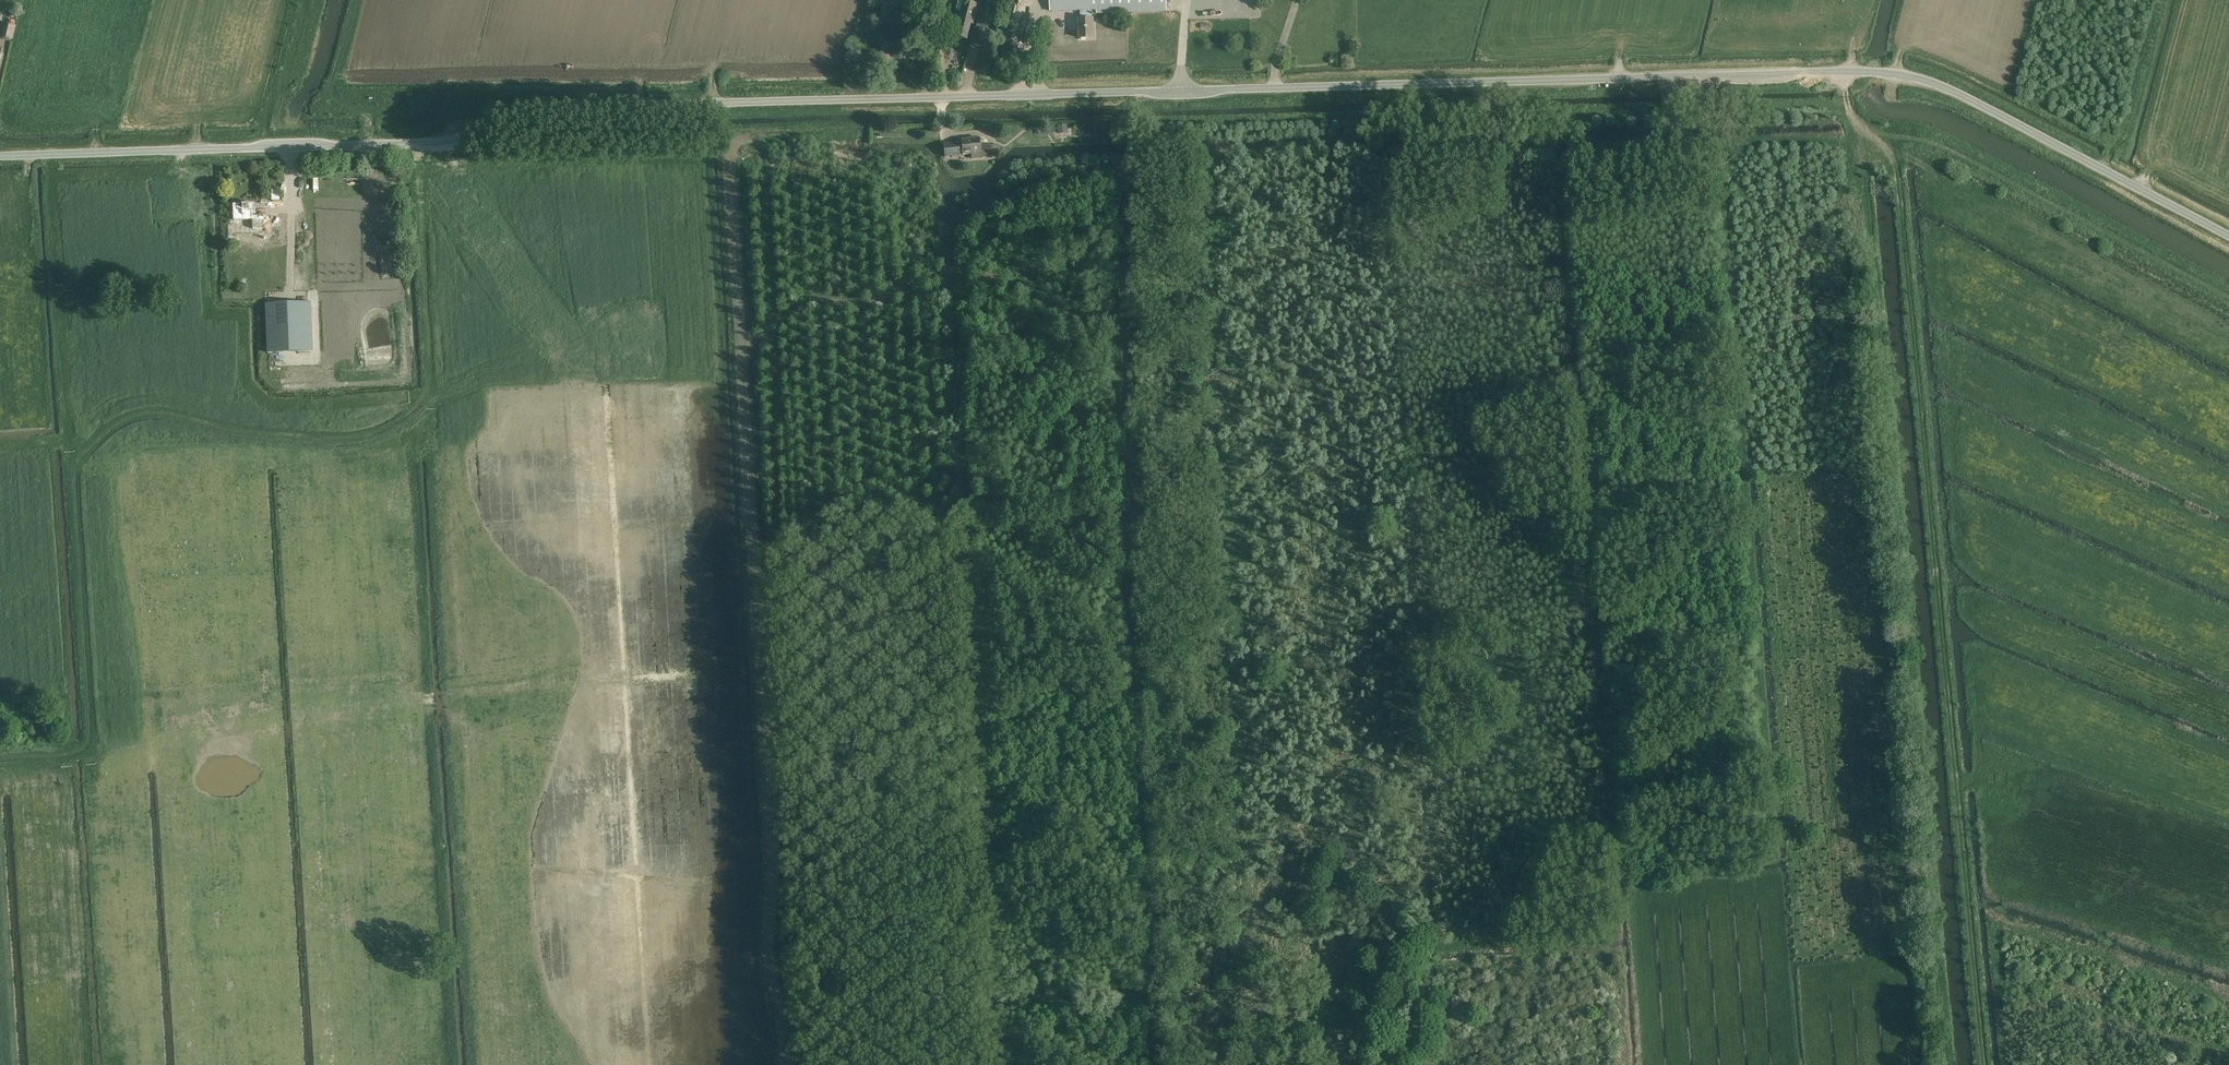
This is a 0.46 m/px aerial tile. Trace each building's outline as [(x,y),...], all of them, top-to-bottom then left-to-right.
[(957,25),(954,35),(966,39),(971,23),(974,24),(979,4),(963,0),(961,0),(959,1),(957,3),(956,7),(956,10),(958,12),(961,13),(957,25)] [(1081,20),(1079,20),(1080,38),(1094,38),(1094,19),(1093,19),(1092,10),(1166,11),(1166,0),(1051,0),(1051,11),(1081,10),(1081,20)] [(981,20),(978,20),(976,26),(980,27),(975,42),(983,44),(992,12),(984,10),(981,20)] [(10,19),(9,24),(5,23),(1,38),(10,40),(15,21),(10,19)] [(881,47),(880,55),(880,60),(889,60),(889,55),(899,55),(900,48),(881,47)] [(1058,133),(1067,133),(1067,125),(1057,125),(1058,133)] [(990,152),(986,153),(985,146),(980,147),(979,138),(961,140),(963,155),(970,154),(971,160),(981,159),(981,158),(987,157),(986,155),(990,154),(990,152)] [(947,157),(959,156),(957,143),(945,144),(947,157)] [(253,229),(264,228),(263,215),(253,216),(252,203),(233,204),(233,220),(253,220),(253,229)] [(298,353),(298,357),(310,357),(310,353),(308,307),(265,309),(267,354),(298,353)] [(346,321),(347,335),(357,335),(357,320),(346,321)]
